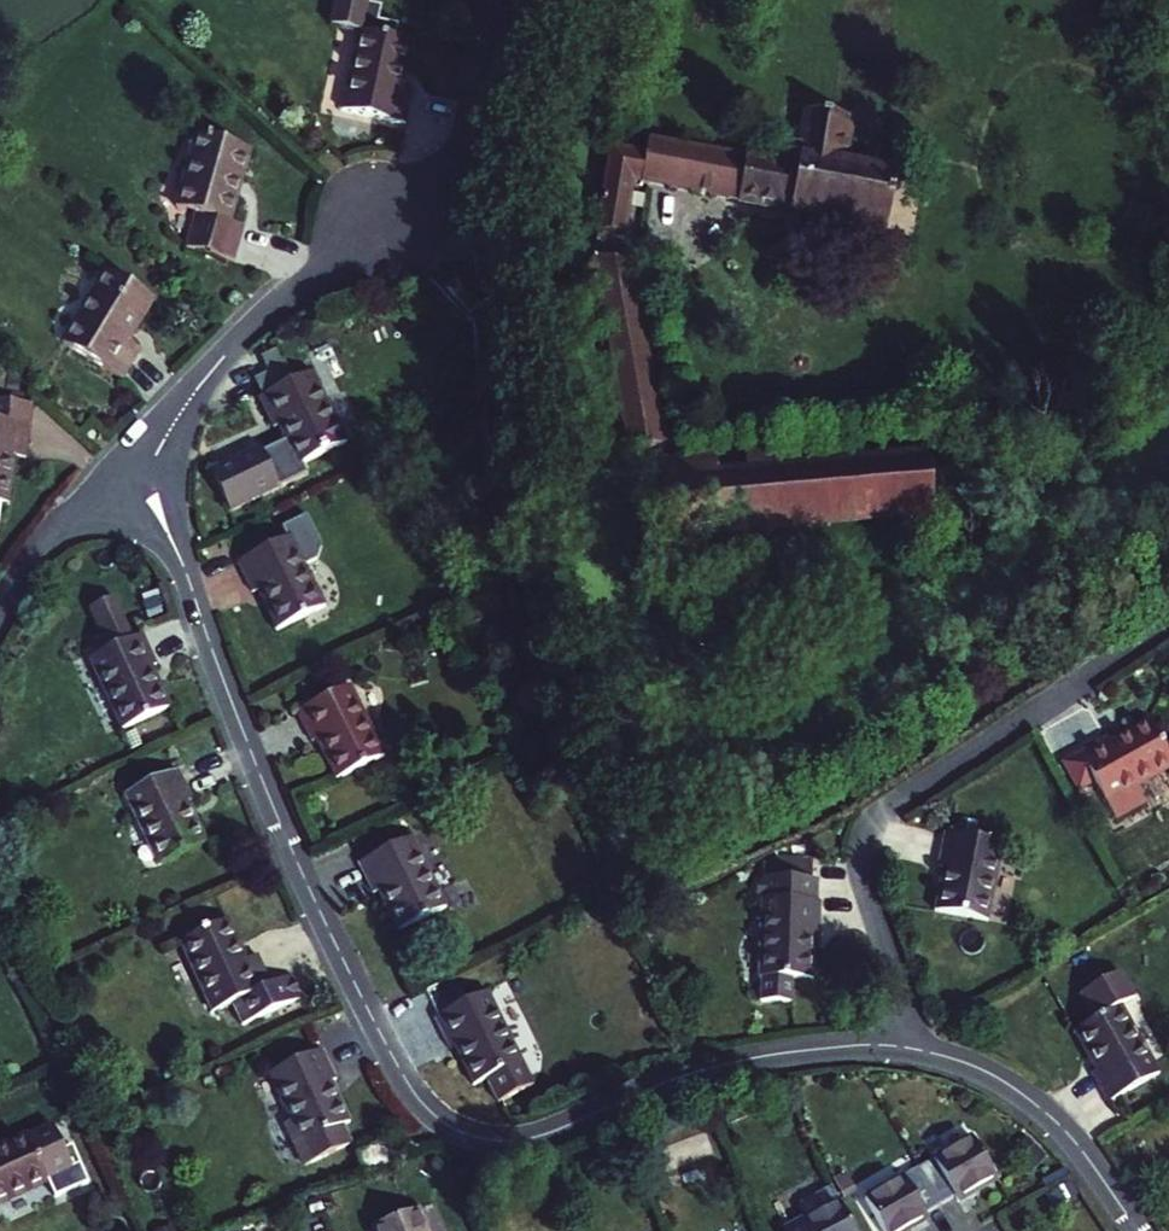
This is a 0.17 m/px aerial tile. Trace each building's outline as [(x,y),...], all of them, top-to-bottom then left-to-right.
[(400,89),(410,40),(364,31),(347,111),(403,123),(410,91),(400,89)] [(621,233),(630,181),(883,229),(893,179),(837,168),(846,121),(805,113),(799,144),(779,140),(775,163),(646,139),(644,152),(607,145),(591,231),(621,233)] [(189,249),(232,260),(241,226),(228,223),(247,150),(196,136),(177,210),(198,215),(189,249)] [(626,453),(658,446),(633,301),(627,265),(592,257),(626,453)] [(61,344),(121,381),(139,350),(126,342),(152,299),(105,271),(61,344)] [(633,301),(658,446),(672,444),(648,299),(633,301)] [(308,374),(257,399),(271,428),(279,425),(299,465),(342,444),(308,374)] [(29,422),(31,405),(0,400),(0,418),(29,422)] [(6,504),(12,457),(24,459),(29,422),(0,418),(0,503),(6,504)] [(821,440),(746,447),(748,474),(823,467),(821,440)] [(658,460),(665,534),(931,510),(927,458),(823,467),(748,474),(718,477),(716,455),(658,460)] [(927,458),(931,510),(933,519),(971,516),(965,455),(927,458)] [(259,589),(278,629),(321,609),(287,538),(237,562),(251,592),(259,589)] [(124,729),(168,709),(149,667),(155,664),(142,635),(92,658),(124,729)] [(347,688),(296,712),(310,742),(319,739),(338,780),(381,760),(347,688)] [(1148,725),(1111,745),(1107,737),(1078,754),(1093,782),(1104,802),(1168,766),(1168,745),(1162,749),(1148,725)] [(1093,782),(1078,754),(1062,762),(1077,791),(1093,782)] [(191,801),(178,771),(129,793),(161,863),(203,844),(185,803),(191,801)] [(998,845),(943,834),(937,867),(943,867),(935,910),(984,919),(998,845)] [(410,840),(359,865),(373,895),(381,891),(399,930),(443,909),(410,840)] [(810,865),(810,857),(780,856),(762,864),(810,865)] [(793,978),(809,978),(809,951),(810,933),(819,933),(819,900),(815,900),(810,900),(810,878),(810,865),(762,864),(762,878),(761,878),(761,883),(756,883),(756,896),(764,896),(764,901),(763,977),(762,1001),(792,1002),(793,978)] [(234,1006),(243,1026),(302,999),(292,978),(266,990),(252,958),(246,961),(227,920),(183,940),(216,1013),(234,1006)] [(818,951),(819,933),(810,933),(809,951),(818,951)] [(521,1063),(518,1064),(484,995),(434,1019),(448,1048),(456,1044),(476,1085),(485,1080),(496,1104),(532,1087),(521,1063)] [(1091,1074),(1107,1102),(1155,1075),(1119,1008),(1076,1031),(1098,1071),(1091,1074)] [(336,1078),(323,1049),(272,1073),(294,1121),(287,1125),(305,1165),(338,1150),(352,1144),(343,1125),(347,1123),(329,1082),(336,1078)] [(47,1179),(27,1136),(0,1148),(0,1200),(47,1179)] [(917,1169),(939,1206),(953,1198),(956,1204),(996,1181),(971,1138),(917,1169)] [(397,1162),(388,1141),(354,1154),(363,1176),(397,1162)] [(880,1230),(908,1230),(927,1220),(924,1215),(939,1206),(917,1169),(862,1200),(880,1230)] [(842,1202),(786,1230),(856,1230),(842,1202)] [(418,1210),(373,1228),(374,1230),(426,1230),(418,1210)]
